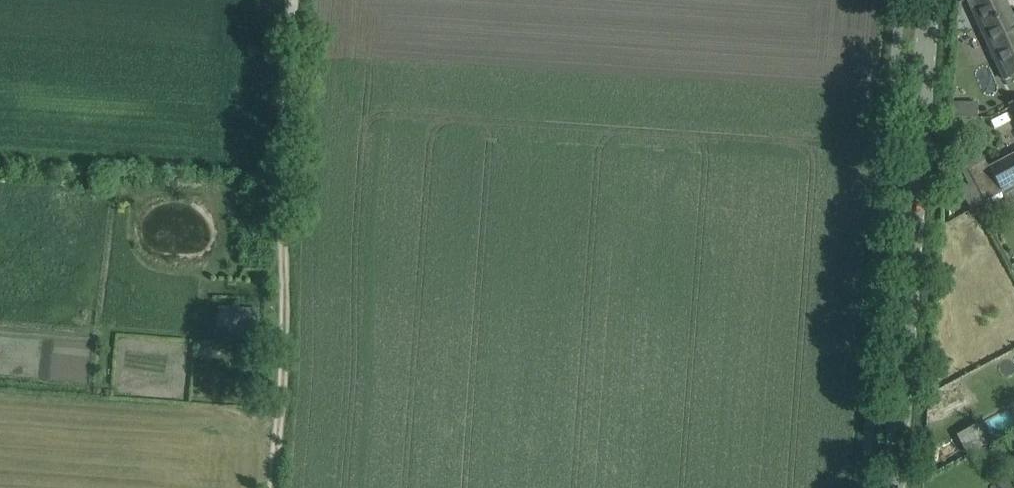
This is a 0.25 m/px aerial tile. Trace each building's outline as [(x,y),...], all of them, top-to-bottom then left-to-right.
[(1006,80),(1013,76),(1013,23),(1004,0),(969,0),(1006,80)] [(1002,192),(1013,186),(1013,153),(988,166),(985,161),(967,169),(975,185),(967,189),(976,206),(1002,192)] [(1002,192),(1009,205),(1013,202),(1013,186),(1002,192)] [(231,329),(230,332),(257,333),(258,310),(232,308),(231,329)]
